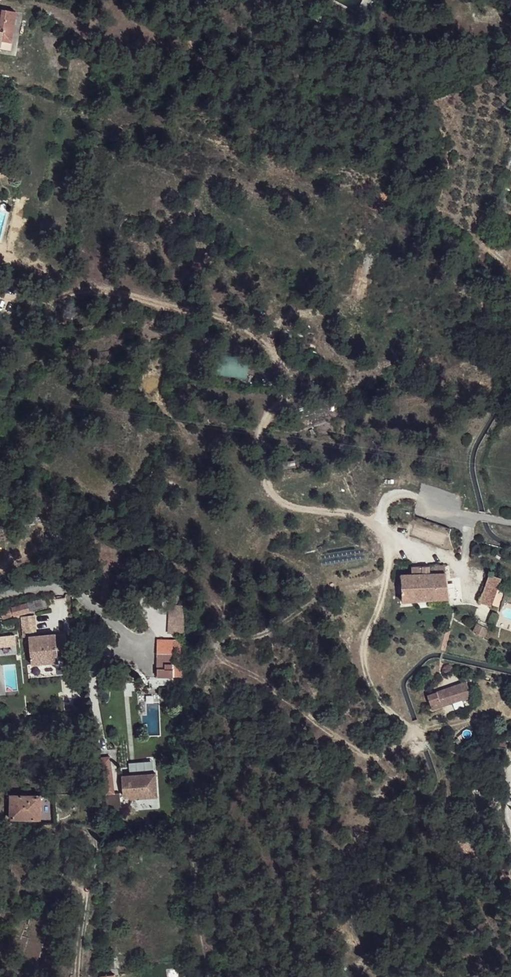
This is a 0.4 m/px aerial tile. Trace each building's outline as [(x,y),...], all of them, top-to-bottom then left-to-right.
[(15,9),(5,8),(2,11),(1,16),(14,21),(15,9)] [(0,15),(0,45),(2,31),(13,31),(14,21),(1,16),(0,15)] [(13,31),(2,31),(0,45),(0,48),(12,49),(13,31)] [(216,376),(247,378),(249,358),(218,356),(216,376)] [(410,534),(444,546),(450,529),(415,517),(410,534)] [(412,574),(403,574),(404,600),(448,599),(448,572),(431,572),(431,566),(412,566),(412,574)] [(476,601),(479,602),(489,573),(487,572),(476,601)] [(500,577),(489,573),(479,602),(489,605),(500,577)] [(0,607),(1,615),(50,605),(48,598),(0,607)] [(183,605),(167,605),(168,635),(183,635),(183,605)] [(480,608),(474,630),(484,634),(492,611),(480,608)] [(23,635),(40,634),(39,623),(23,624),(23,635)] [(55,635),(28,638),(31,666),(58,662),(55,635)] [(153,652),(153,676),(180,677),(179,654),(176,655),(175,650),(153,652)] [(5,691),(15,690),(14,675),(8,675),(8,665),(3,665),(5,691)] [(471,677),(430,707),(437,718),(478,689),(471,677)] [(109,756),(99,757),(103,787),(113,785),(109,756)] [(120,776),(123,796),(130,794),(131,798),(158,795),(156,771),(120,776)] [(10,796),(9,823),(53,822),(53,796),(10,796)] [(473,837),(462,843),(468,854),(479,849),(473,837)] [(103,976),(113,976),(112,964),(102,965),(103,976)]
